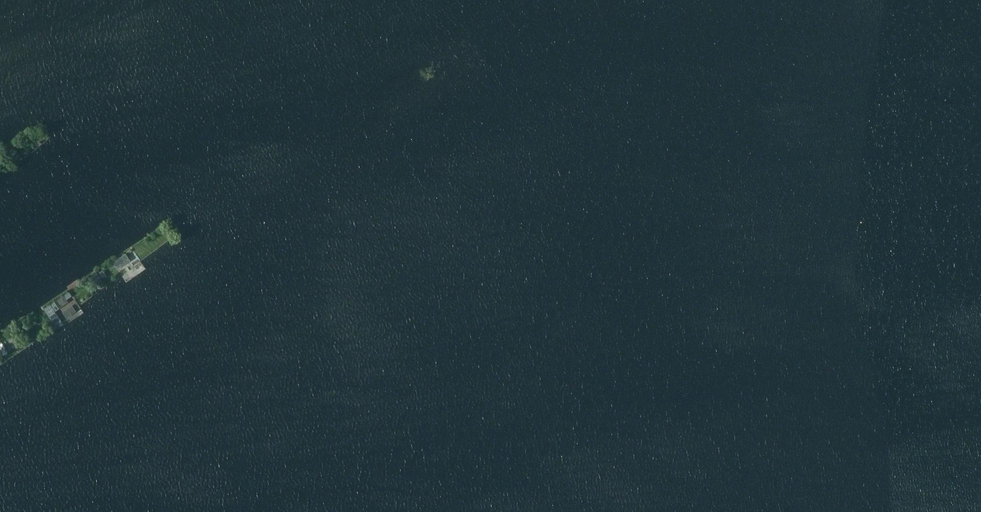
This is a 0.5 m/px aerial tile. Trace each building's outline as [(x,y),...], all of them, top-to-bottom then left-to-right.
[(126,254),(113,262),(117,269),(130,261),(126,254)] [(95,272),(91,275),(95,282),(100,278),(95,272)] [(57,299),(49,304),(53,310),(61,305),(57,299)] [(57,316),(50,320),(53,325),(60,321),(57,316)]
